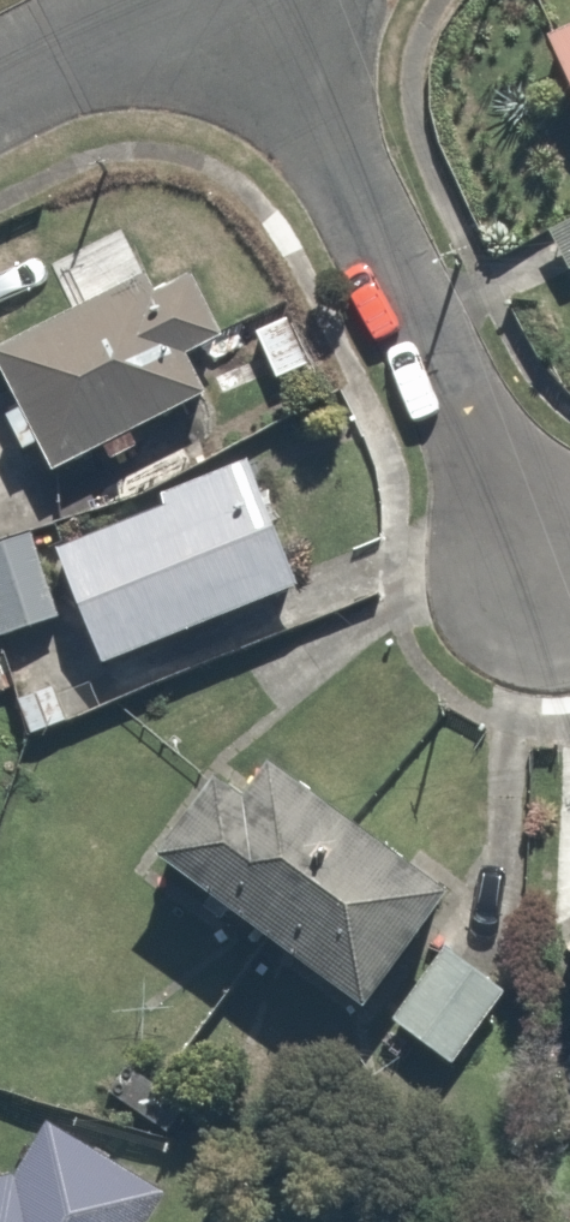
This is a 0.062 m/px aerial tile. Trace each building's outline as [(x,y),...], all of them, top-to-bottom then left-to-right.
[(543,29),(569,83),(569,16),(543,29)] [(0,342),(0,345),(58,461),(202,388),(143,270),(0,342)] [(249,462),(55,539),(101,655),(295,578),(249,462)] [(0,540),(0,622),(53,603),(28,530),(0,540)] [(215,761),(156,838),(348,986),(435,873),(267,743),(238,779),(215,761)] [(492,986),(434,944),(387,1010),(446,1052),(492,986)] [(155,1193),(46,1118),(7,1174),(0,1168),(0,1221),(136,1221),(155,1193)]
